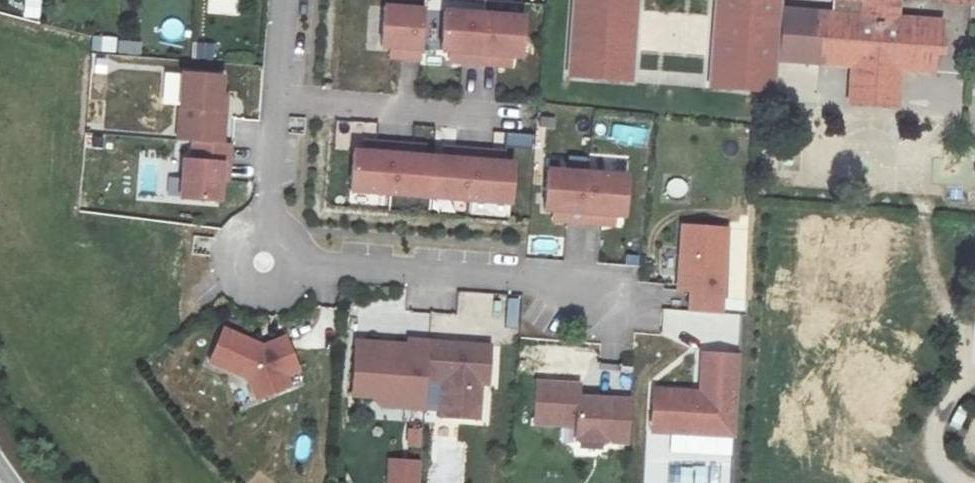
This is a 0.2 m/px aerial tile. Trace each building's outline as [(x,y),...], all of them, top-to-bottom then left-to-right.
[(23,18),(39,19),(39,1),(24,0),(23,18)] [(565,74),(624,78),(632,0),(572,0),(565,74)] [(706,6),(700,85),(754,90),(757,63),(761,0),(641,0),(706,6)] [(757,63),(843,72),(842,83),(888,89),(891,74),(922,78),(924,62),(932,64),(933,49),(930,49),(932,30),(888,24),(891,0),(761,0),(757,63)] [(933,1),(932,8),(974,11),(974,0),(923,0),(933,1)] [(416,62),(420,12),(382,9),(378,49),(387,49),(400,50),(399,60),(416,62)] [(480,17),(440,13),(437,53),(446,54),(459,55),(458,65),(476,67),(480,17)] [(520,20),(480,17),(476,67),(494,68),(495,58),(507,59),(517,60),(520,20)] [(93,35),(91,49),(114,53),(117,38),(93,35)] [(399,60),(400,50),(387,49),(386,59),(399,60)] [(446,54),(446,64),(458,65),(459,55),(446,54)] [(506,69),(507,59),(495,58),(494,68),(506,69)] [(217,79),(177,76),(173,128),(205,130),(206,112),(215,113),(216,98),(217,79)] [(888,89),(842,83),(840,108),(885,114),(888,89)] [(221,98),(216,98),(215,113),(206,112),(205,130),(173,128),(172,141),(188,142),(217,144),(221,98)] [(529,154),(530,139),(503,136),(502,151),(529,154)] [(217,144),(188,142),(187,161),(178,160),(175,198),(213,201),(215,182),(216,165),(223,165),(224,145),(217,144)] [(371,155),(372,145),(360,144),(359,154),(371,155)] [(385,196),(389,147),(372,145),(371,155),(359,154),(349,153),(345,193),(385,196)] [(405,158),(406,148),(389,147),(385,196),(424,200),(428,160),(418,159),(405,158)] [(418,159),(419,149),(406,148),(405,158),(418,159)] [(450,162),(451,152),(438,151),(437,161),(450,162)] [(428,160),(424,200),(464,203),(469,153),(451,152),(450,162),(437,161),(428,160)] [(504,207),(507,167),(498,166),(485,165),(486,155),(469,153),(464,203),(504,207)] [(486,155),(485,165),(498,166),(499,156),(486,155)] [(582,181),(541,177),(538,217),(547,218),(560,219),(559,229),(578,231),(582,181)] [(623,185),(582,181),(578,231),(597,232),(597,222),(610,224),(619,224),(623,185)] [(560,219),(547,218),(546,228),(559,229),(560,219)] [(610,224),(597,222),(597,232),(609,234),(610,224)] [(721,233),(676,230),(672,283),(680,283),(679,296),(684,297),(682,316),(715,319),(721,233)] [(504,301),(506,327),(518,327),(516,300),(504,301)] [(268,346),(227,333),(217,367),(256,380),(268,401),(286,391),(281,381),(293,373),(305,366),(288,335),(268,346)] [(395,348),(349,345),(346,397),(365,398),(374,409),(387,410),(397,401),(417,402),(419,382),(419,375),(422,345),(403,344),(402,351),(396,351),(395,348)] [(483,350),(422,345),(419,375),(436,375),(436,383),(434,409),(471,411),(473,386),(480,386),(483,350)] [(683,397),(646,394),(643,436),(728,441),(732,360),(697,358),(694,401),(682,401),(683,397)] [(299,383),(293,373),(281,381),(286,391),(299,383)] [(419,375),(419,382),(436,383),(436,375),(419,375)] [(572,388),(529,385),(527,426),(569,428),(568,444),(621,446),(623,403),(579,401),(579,404),(571,404),(572,388)] [(417,412),(417,402),(397,401),(387,410),(417,412)] [(471,411),(434,409),(433,419),(470,421),(471,411)] [(404,430),(404,449),(421,450),(422,430),(404,430)] [(420,461),(386,460),(385,482),(420,482),(420,461)]
